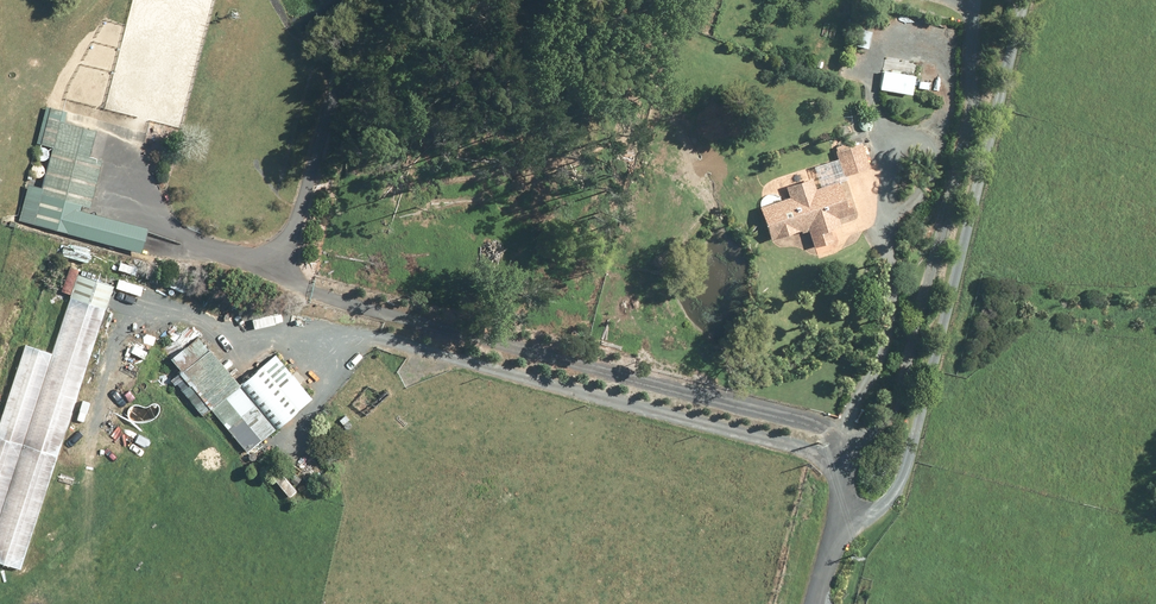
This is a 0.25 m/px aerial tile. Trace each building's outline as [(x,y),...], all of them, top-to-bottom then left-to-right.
[(880,69),(877,90),(912,94),(915,74),(880,69)] [(91,130),(60,122),(63,112),(45,107),(35,143),(49,146),(38,186),(26,183),(16,220),(136,252),(143,228),(78,210),(79,206),(86,208),(99,161),(84,157),(91,130)] [(860,139),(833,147),(841,174),(868,166),(860,139)] [(786,197),(754,207),(765,240),(803,228),(809,246),(832,239),(826,220),(843,215),(833,182),(812,189),(808,177),(782,185),(786,197)] [(24,344),(0,416),(0,563),(18,569),(110,287),(75,276),(50,352),(24,344)] [(207,407),(245,452),(309,398),(271,353),(233,385),(191,335),(156,364),(198,414),(207,407)] [(81,400),(70,423),(87,432),(97,412),(88,408),(90,404),(81,400)]
